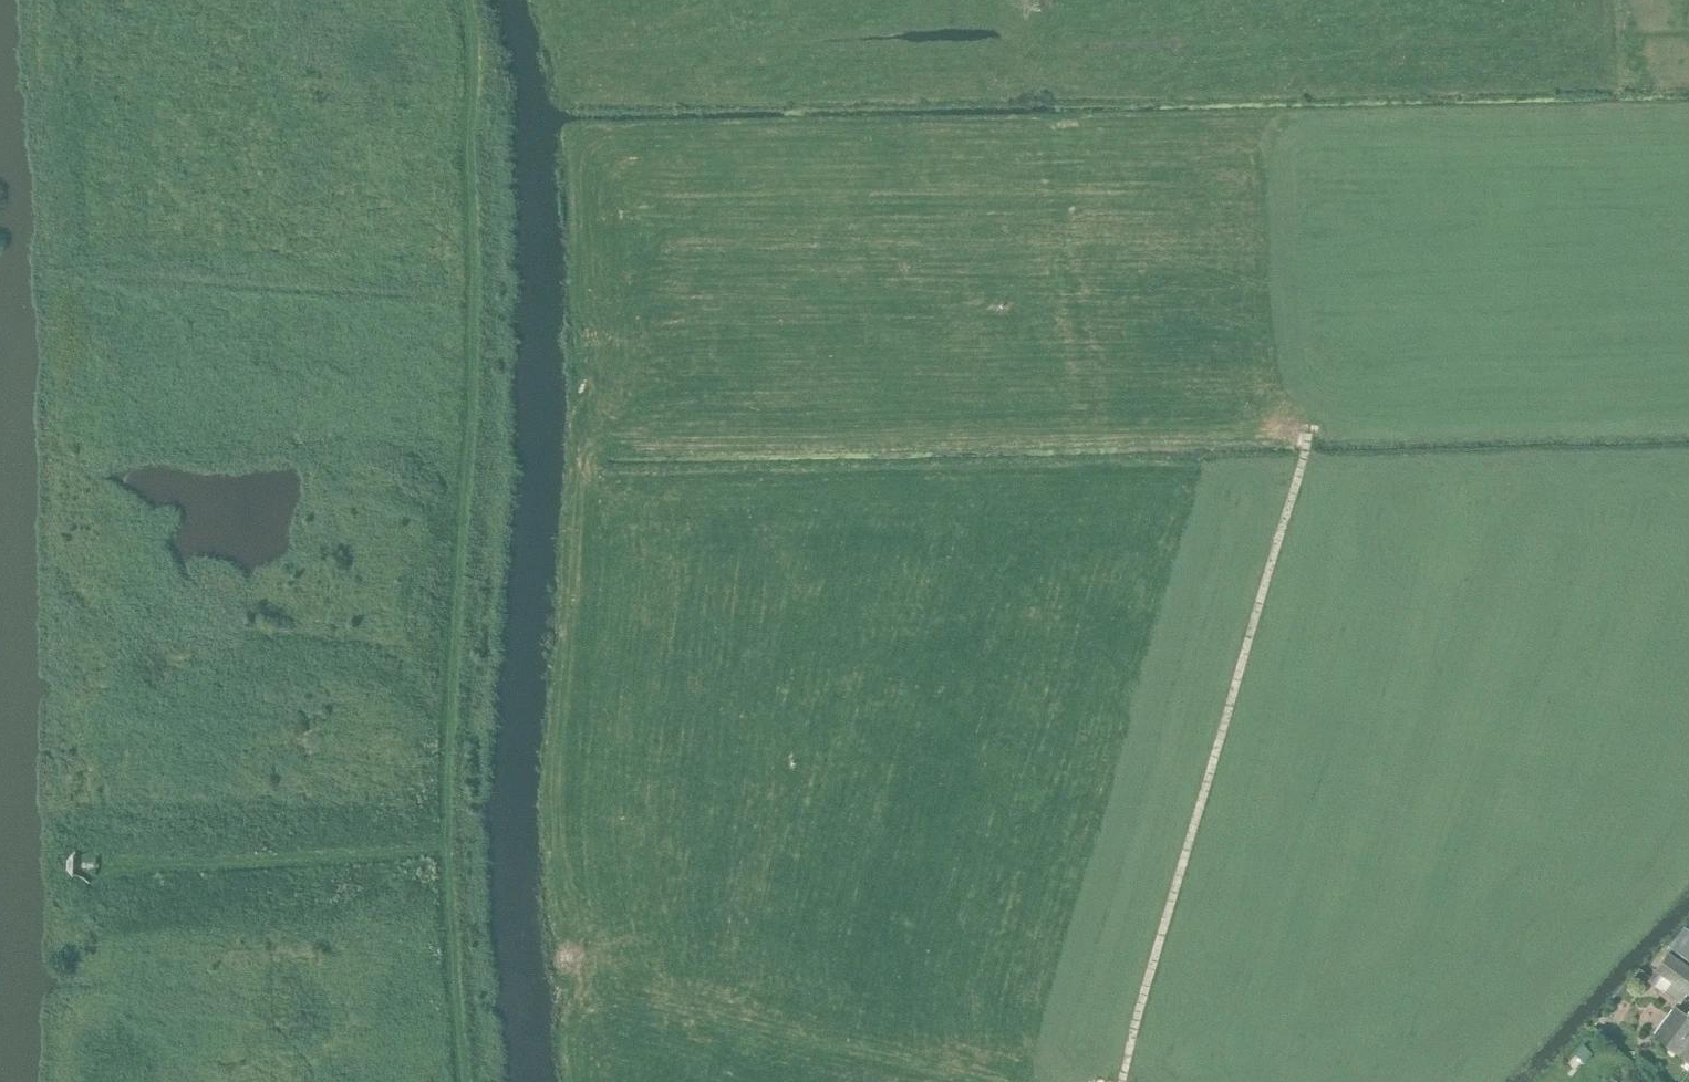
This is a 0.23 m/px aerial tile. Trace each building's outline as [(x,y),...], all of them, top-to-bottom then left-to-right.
[(1649,980),(1682,1003),(1688,994),(1688,995),(1688,966),(1669,952),(1649,980)] [(1688,1015),(1675,1006),(1653,1036),(1688,1063),(1688,1013),(1688,1015)]
